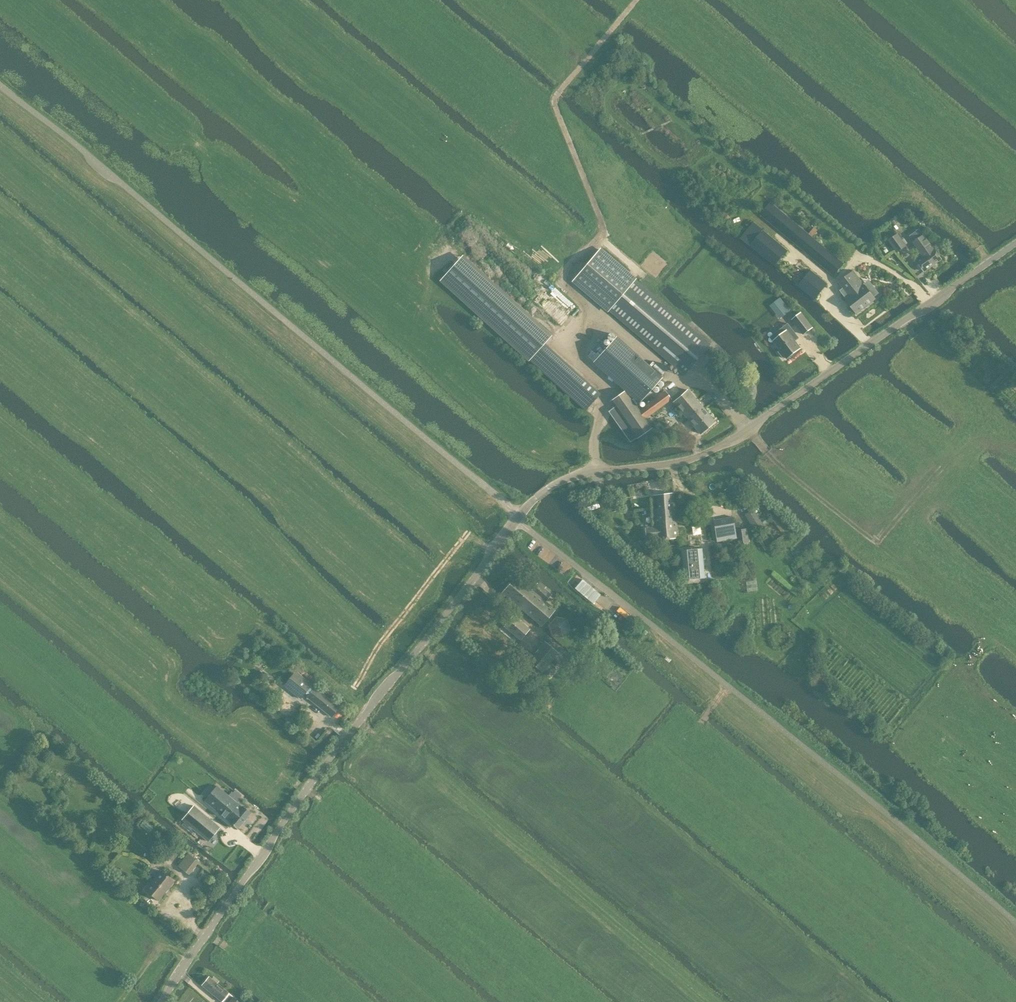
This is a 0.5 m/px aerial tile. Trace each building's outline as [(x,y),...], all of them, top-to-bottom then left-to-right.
[(760,215),(834,275),(844,263),(812,237),(809,234),(770,202),(760,215)] [(754,222),(741,238),(774,266),(787,251),(754,222)] [(814,227),(809,234),(812,237),(818,230),(814,227)] [(919,229),(910,236),(915,242),(913,244),(923,258),(918,262),(919,264),(917,265),(917,267),(919,270),(921,270),(923,269),(924,271),(940,259),(941,258),(919,229)] [(897,234),(889,240),(898,252),(906,246),(897,234)] [(607,310),(683,374),(708,344),(633,280),(633,279),(598,249),(572,280),(596,300),(607,310)] [(441,278),(528,359),(553,333),(465,253),(441,278)] [(811,270),(798,285),(814,299),(827,284),(811,270)] [(853,271),(853,272),(839,282),(846,291),(843,294),(847,299),(846,300),(857,313),(876,299),(874,297),(879,293),(874,286),(869,290),(865,285),(864,286),(853,271)] [(801,312),(792,319),(804,334),(812,328),(801,312)] [(780,335),(773,341),(787,359),(801,348),(795,341),(799,338),(788,323),(778,331),(780,335)] [(616,336),(593,363),(639,404),(662,377),(616,336)] [(545,342),(534,354),(543,361),(537,368),(585,410),(602,392),(545,342)] [(624,392),(611,402),(637,437),(650,427),(644,418),(671,398),(665,390),(637,410),(624,392)] [(687,390),(673,403),(699,434),(714,421),(687,390)] [(652,495),(654,518),(654,527),(645,528),(645,537),(654,536),(655,540),(676,538),(675,526),(677,526),(676,522),(675,522),(673,494),(652,495)] [(753,510),(747,514),(757,530),(763,527),(753,510)] [(733,517),(713,520),(716,541),(736,538),(737,545),(748,543),(746,530),(735,531),(733,517)] [(627,549),(631,554),(639,546),(635,542),(627,549)] [(701,548),(681,549),(684,580),(704,579),(701,548)] [(541,626),(546,619),(550,622),(547,625),(551,637),(563,639),(571,629),(566,618),(555,616),(552,619),(549,616),(554,610),(545,602),(551,595),(543,589),(545,587),(539,582),(532,590),(516,577),(502,593),(541,626)] [(520,640),(529,629),(513,616),(504,626),(520,640)] [(542,672),(558,654),(544,642),(528,660),(542,672)] [(295,671),(284,686),(300,699),(305,693),(308,696),(314,688),(311,686),(312,684),(295,671)] [(308,696),(307,697),(331,717),(339,707),(314,688),(308,696)] [(242,806),(236,802),(241,796),(235,790),(230,796),(217,785),(204,800),(229,821),(229,822),(237,829),(250,813),(242,806)] [(193,805),(182,819),(197,832),(195,835),(198,837),(200,834),(208,841),(220,827),(193,805)] [(187,854),(177,867),(188,875),(197,862),(187,854)] [(146,891),(159,901),(175,881),(162,871),(146,891)] [(202,985),(222,1001),(239,1001),(217,983),(218,981),(213,977),(211,979),(209,977),(202,985)]
